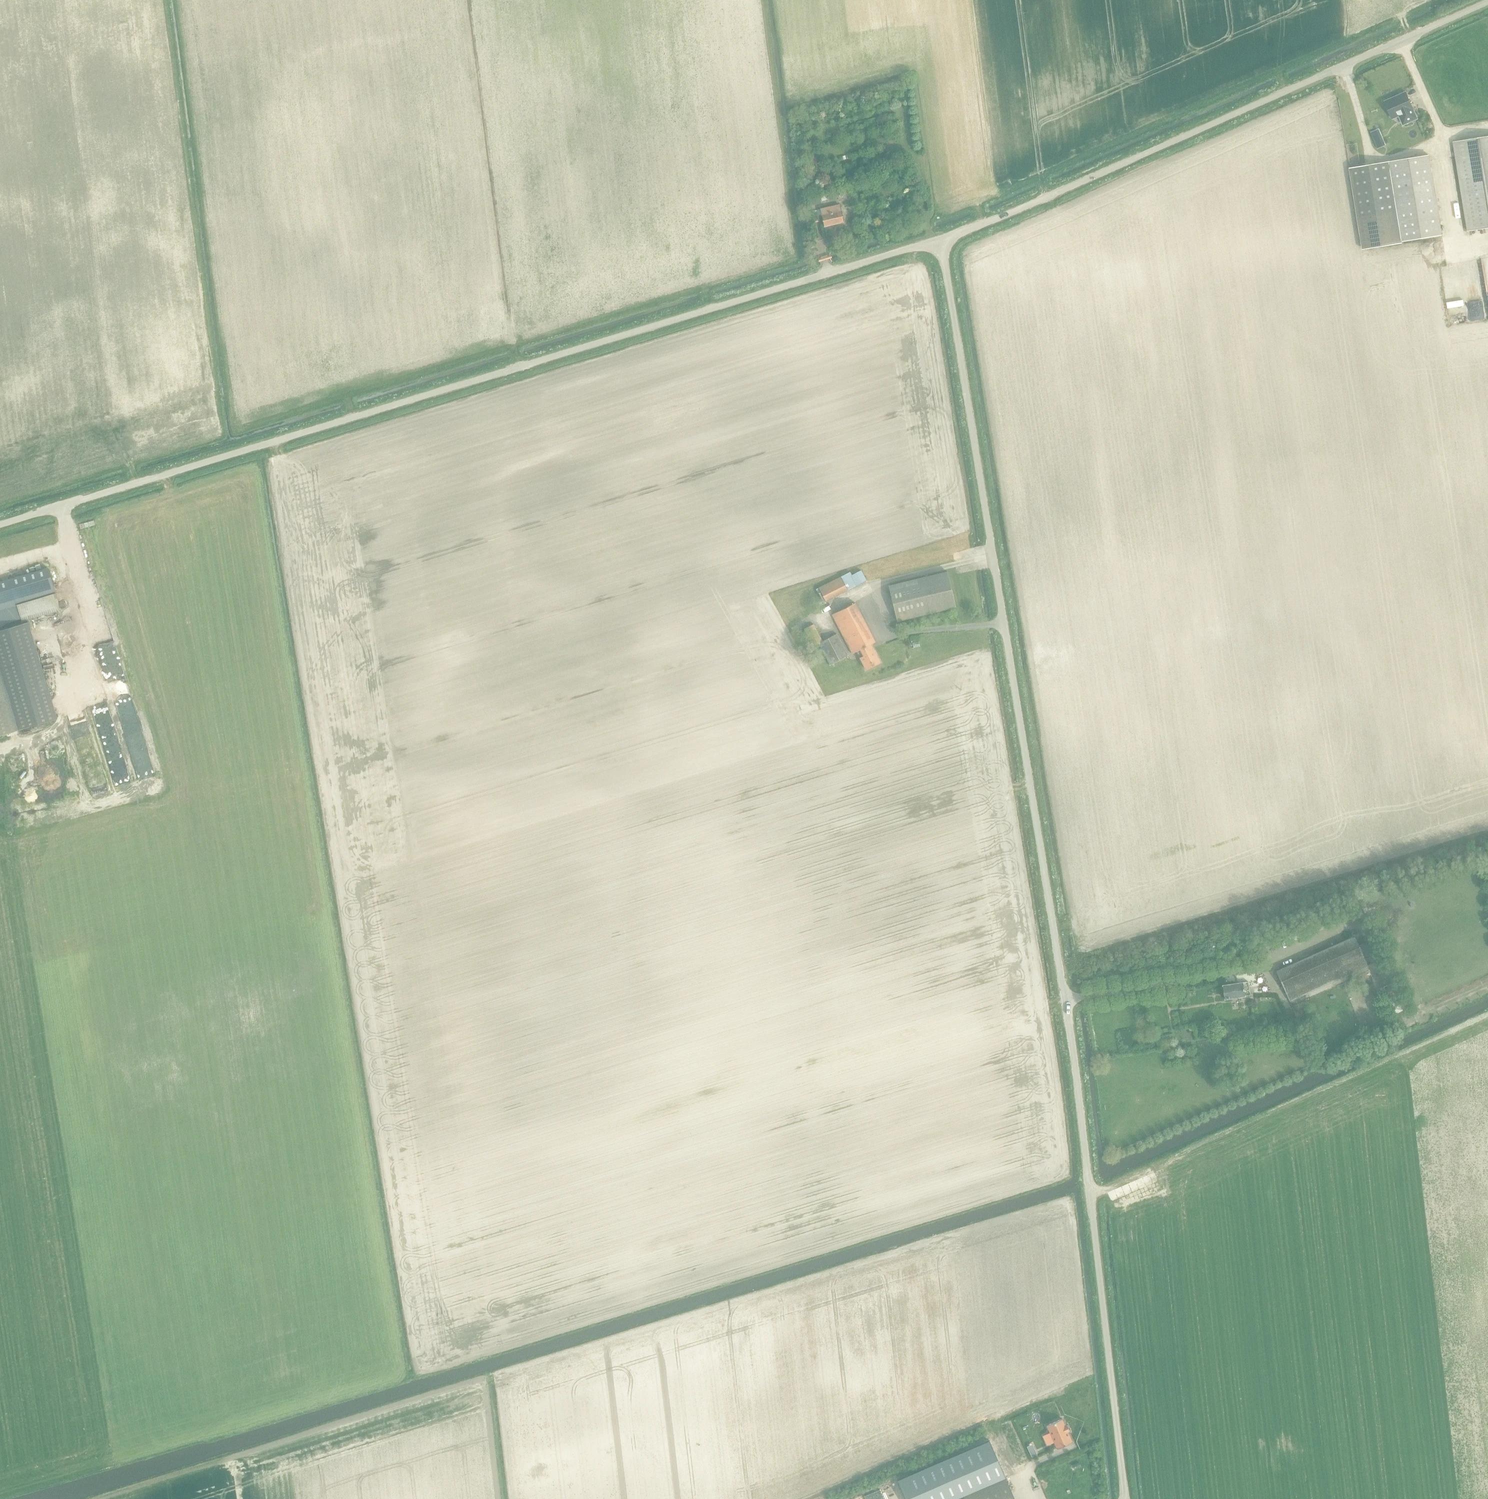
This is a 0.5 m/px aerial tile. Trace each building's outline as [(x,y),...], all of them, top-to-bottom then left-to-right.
[(1413,109),(1407,95),(1395,100),(1394,97),(1385,102),(1392,118),(1401,114),(1405,123),(1417,118),(1413,109)] [(1467,230),(1487,227),(1487,137),(1453,142),(1467,230)] [(1390,162),(1350,168),(1362,247),(1402,241),(1442,234),(1429,155),(1390,162)] [(803,199),(805,207),(821,203),(819,195),(803,199)] [(820,209),(824,226),(843,222),(839,204),(820,209)] [(1471,280),(1472,308),(1483,308),(1482,280),(1471,280)] [(23,625),(22,621),(61,609),(48,568),(0,582),(0,632),(23,625)] [(825,601),(866,580),(861,570),(851,575),(850,572),(818,588),(825,601)] [(889,586),(897,621),(956,607),(947,571),(889,586)] [(866,669),(880,662),(871,644),(875,642),(855,603),(832,614),(852,653),(856,651),(866,669)] [(20,730),(59,718),(29,623),(23,625),(0,632),(0,665),(20,730)] [(836,634),(822,641),(813,624),(804,628),(813,646),(819,643),(830,665),(848,655),(836,634)] [(20,730),(0,665),(0,736),(20,730)] [(62,700),(67,726),(85,723),(79,697),(62,700)] [(1276,971),(1289,1001),(1367,967),(1354,937),(1276,971)] [(1222,985),(1224,998),(1250,995),(1248,981),(1222,985)] [(1292,1007),(1298,1020),(1304,1017),(1299,1004),(1292,1007)] [(1062,1418),(1047,1425),(1057,1449),(1072,1442),(1068,1431),(1069,1431),(1067,1425),(1065,1425),(1062,1418)] [(1006,1478),(956,1498),(1015,1498),(1006,1478)] [(847,1493),(850,1498),(873,1498),(867,1485),(847,1493)]
